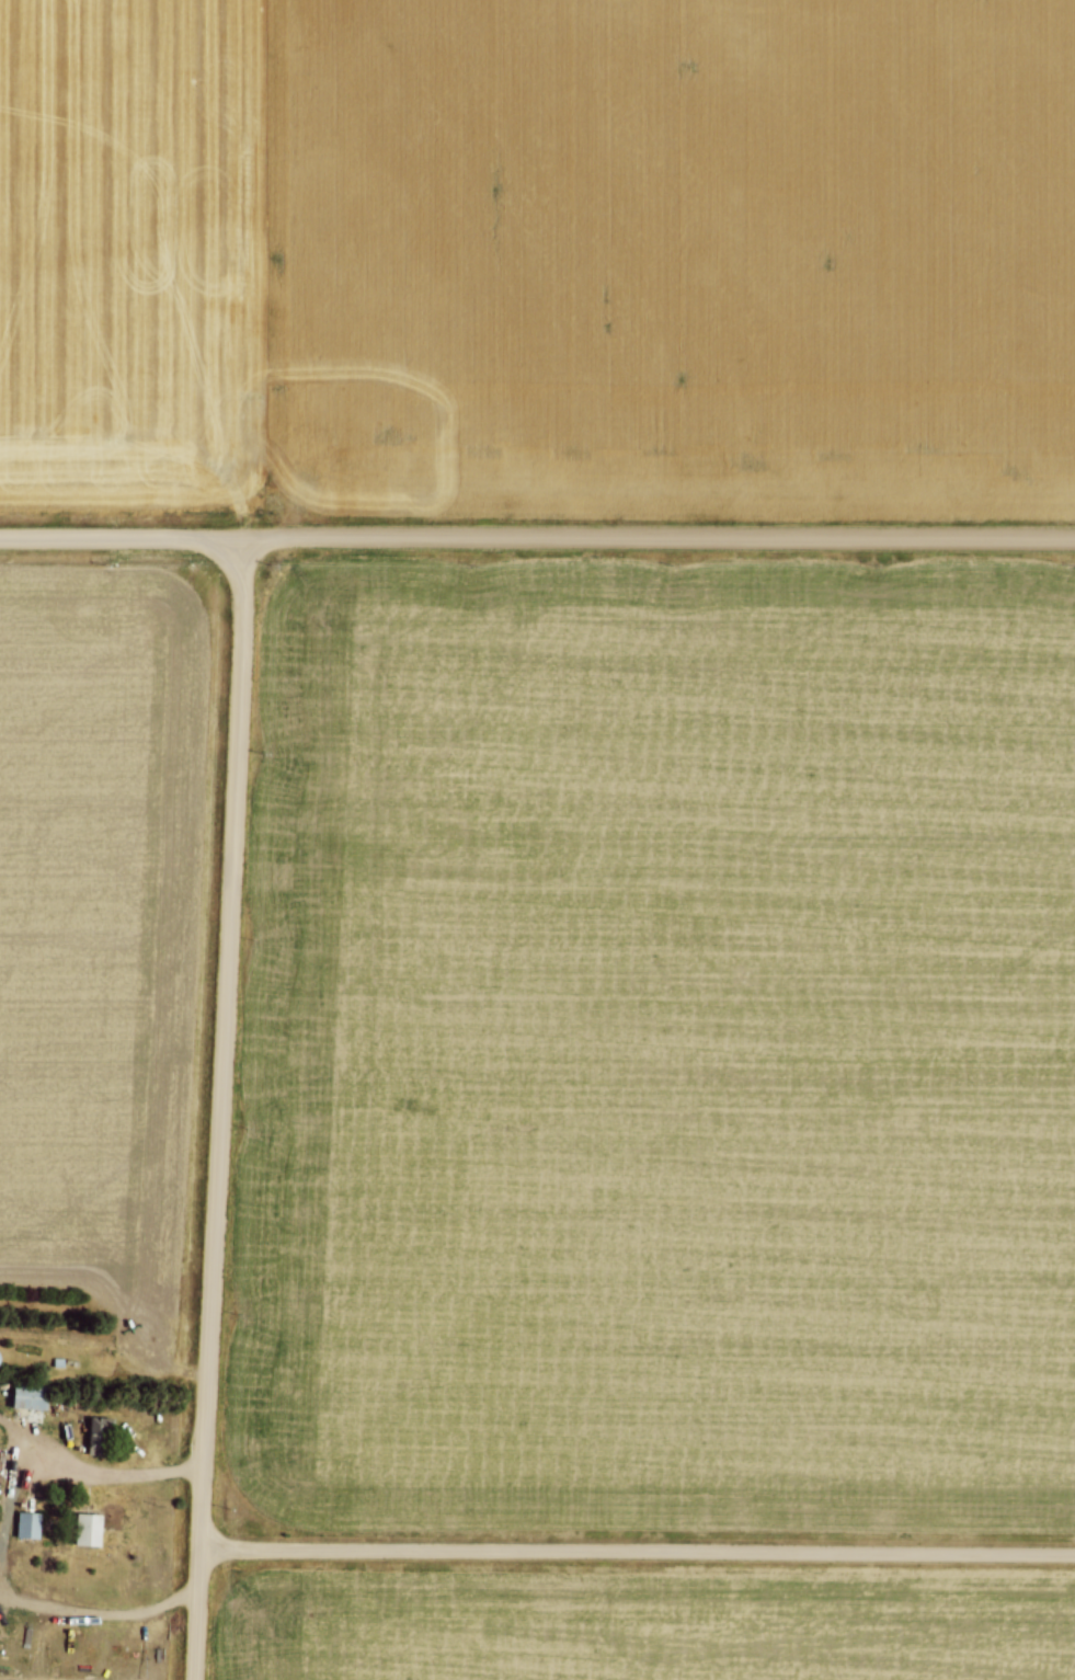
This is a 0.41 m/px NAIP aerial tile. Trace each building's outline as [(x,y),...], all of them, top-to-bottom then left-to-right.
[(13,1383),(47,1386),(45,1408),(10,1405),(13,1383)] [(110,1417),(88,1417),(87,1453),(109,1454),(110,1417)] [(16,1511),(39,1513),(37,1538),(14,1534),(16,1511)] [(76,1512),(99,1515),(96,1545),(72,1543),(76,1512)]
